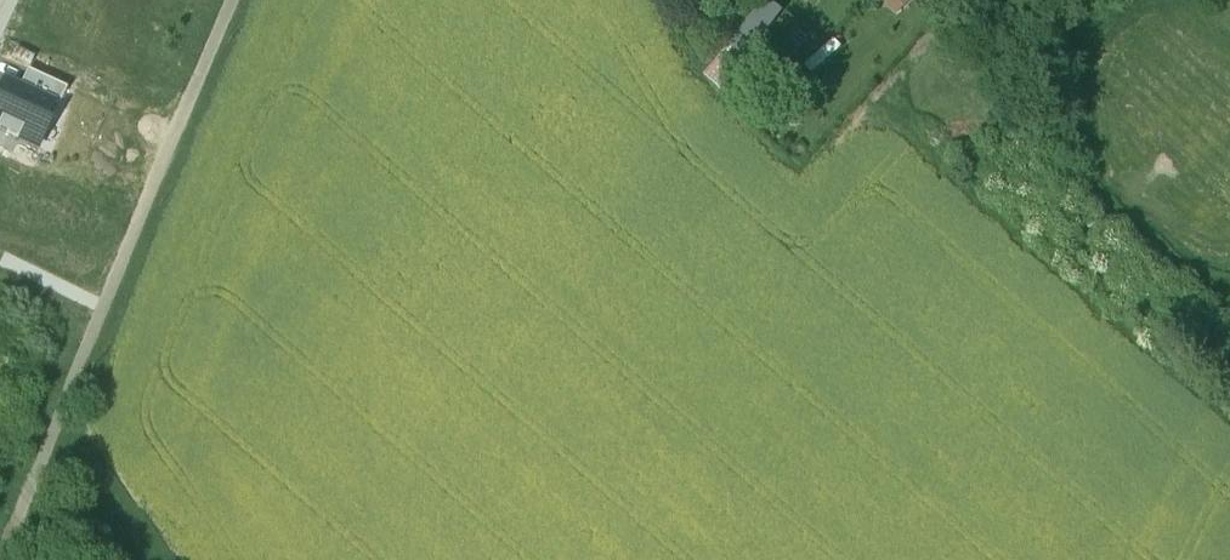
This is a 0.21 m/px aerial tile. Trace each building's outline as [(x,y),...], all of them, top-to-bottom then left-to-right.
[(732,8),(714,31),(723,38),(741,14),(732,8)] [(52,102),(52,103),(58,106),(66,88),(27,70),(19,87),(52,102)] [(37,148),(48,123),(44,121),(52,103),(52,102),(19,87),(4,80),(0,89),(0,131),(37,148)]
